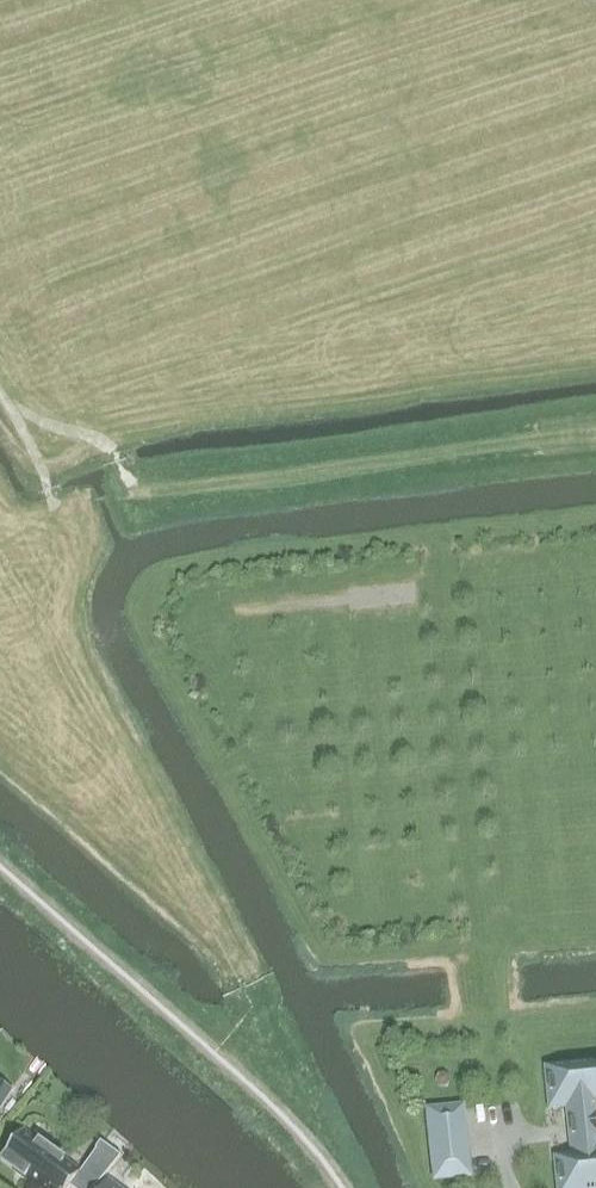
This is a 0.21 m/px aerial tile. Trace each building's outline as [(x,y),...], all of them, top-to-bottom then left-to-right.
[(548,1070),(552,1106),(570,1104),(572,1121),(571,1122),(571,1123),(573,1139),(573,1141),(574,1141),(575,1158),(558,1160),(561,1187),(595,1187),(595,1119),(593,1102),(595,1101),(595,1065),(548,1070)] [(440,1075),(436,1079),(437,1084),(441,1087),(446,1087),(449,1083),(449,1078),(445,1074),(440,1075)] [(0,1081),(0,1109),(2,1110),(14,1090),(0,1081)] [(430,1113),(437,1178),(468,1175),(461,1109),(430,1113)] [(1,1161),(37,1187),(70,1187),(80,1174),(22,1131),(1,1161)] [(120,1158),(100,1143),(96,1149),(97,1150),(115,1164),(120,1158)] [(103,1177),(92,1169),(82,1182),(90,1187),(95,1187),(103,1177)]
